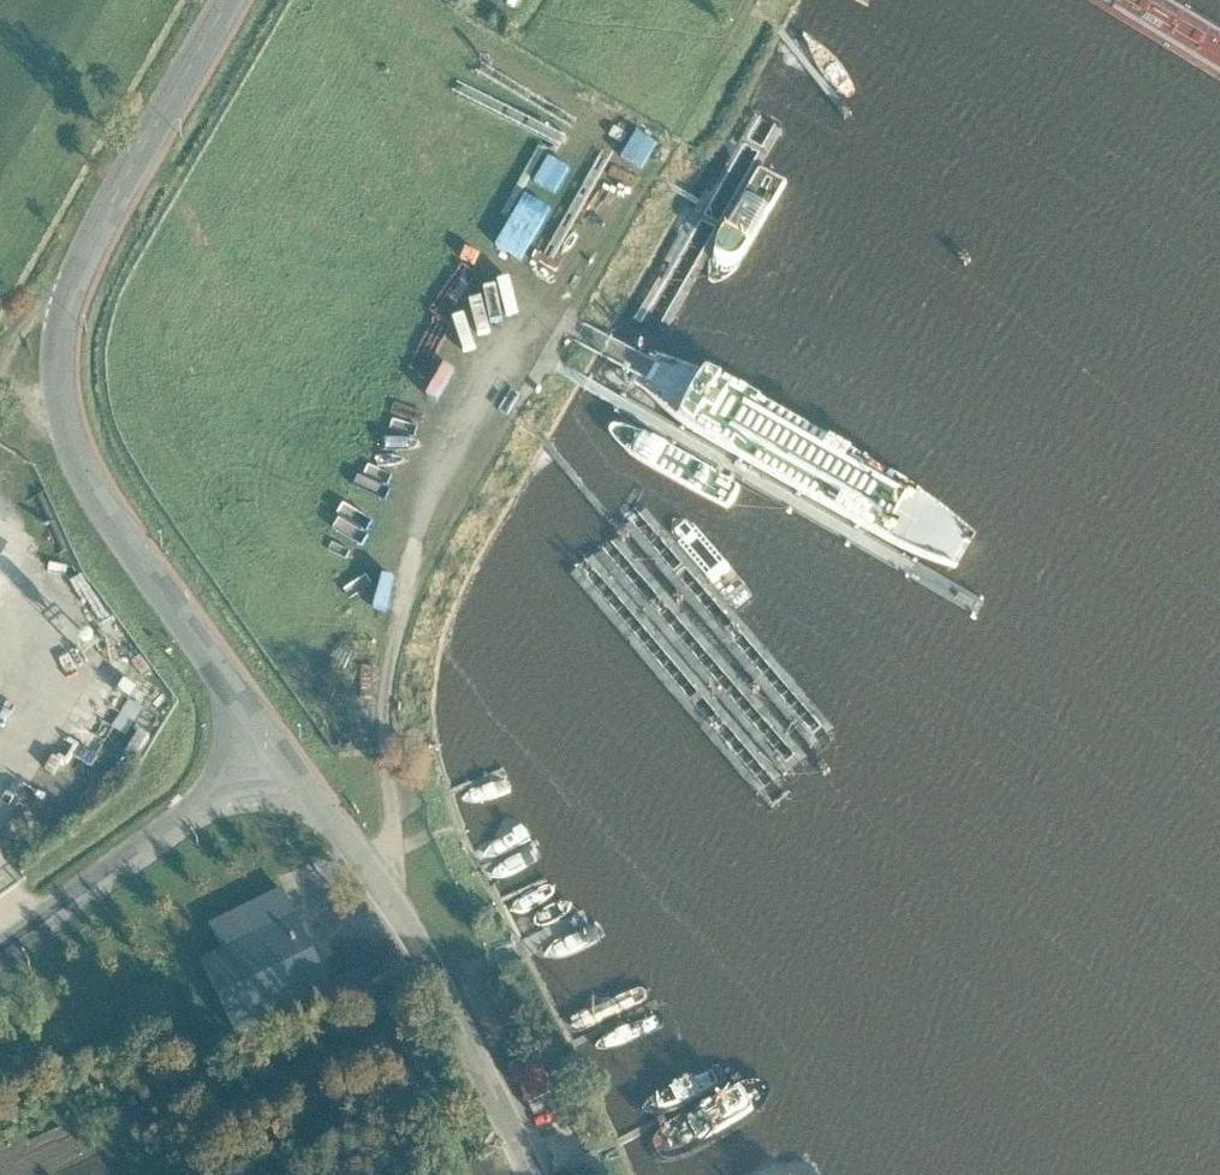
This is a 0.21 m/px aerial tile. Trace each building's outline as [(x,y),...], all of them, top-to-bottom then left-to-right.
[(640,133),(628,158),(649,168),(661,144),(640,133)] [(283,890),(277,879),(224,904),(230,915),(283,890)] [(329,991),(296,922),(202,967),(236,1036),(329,991)]
